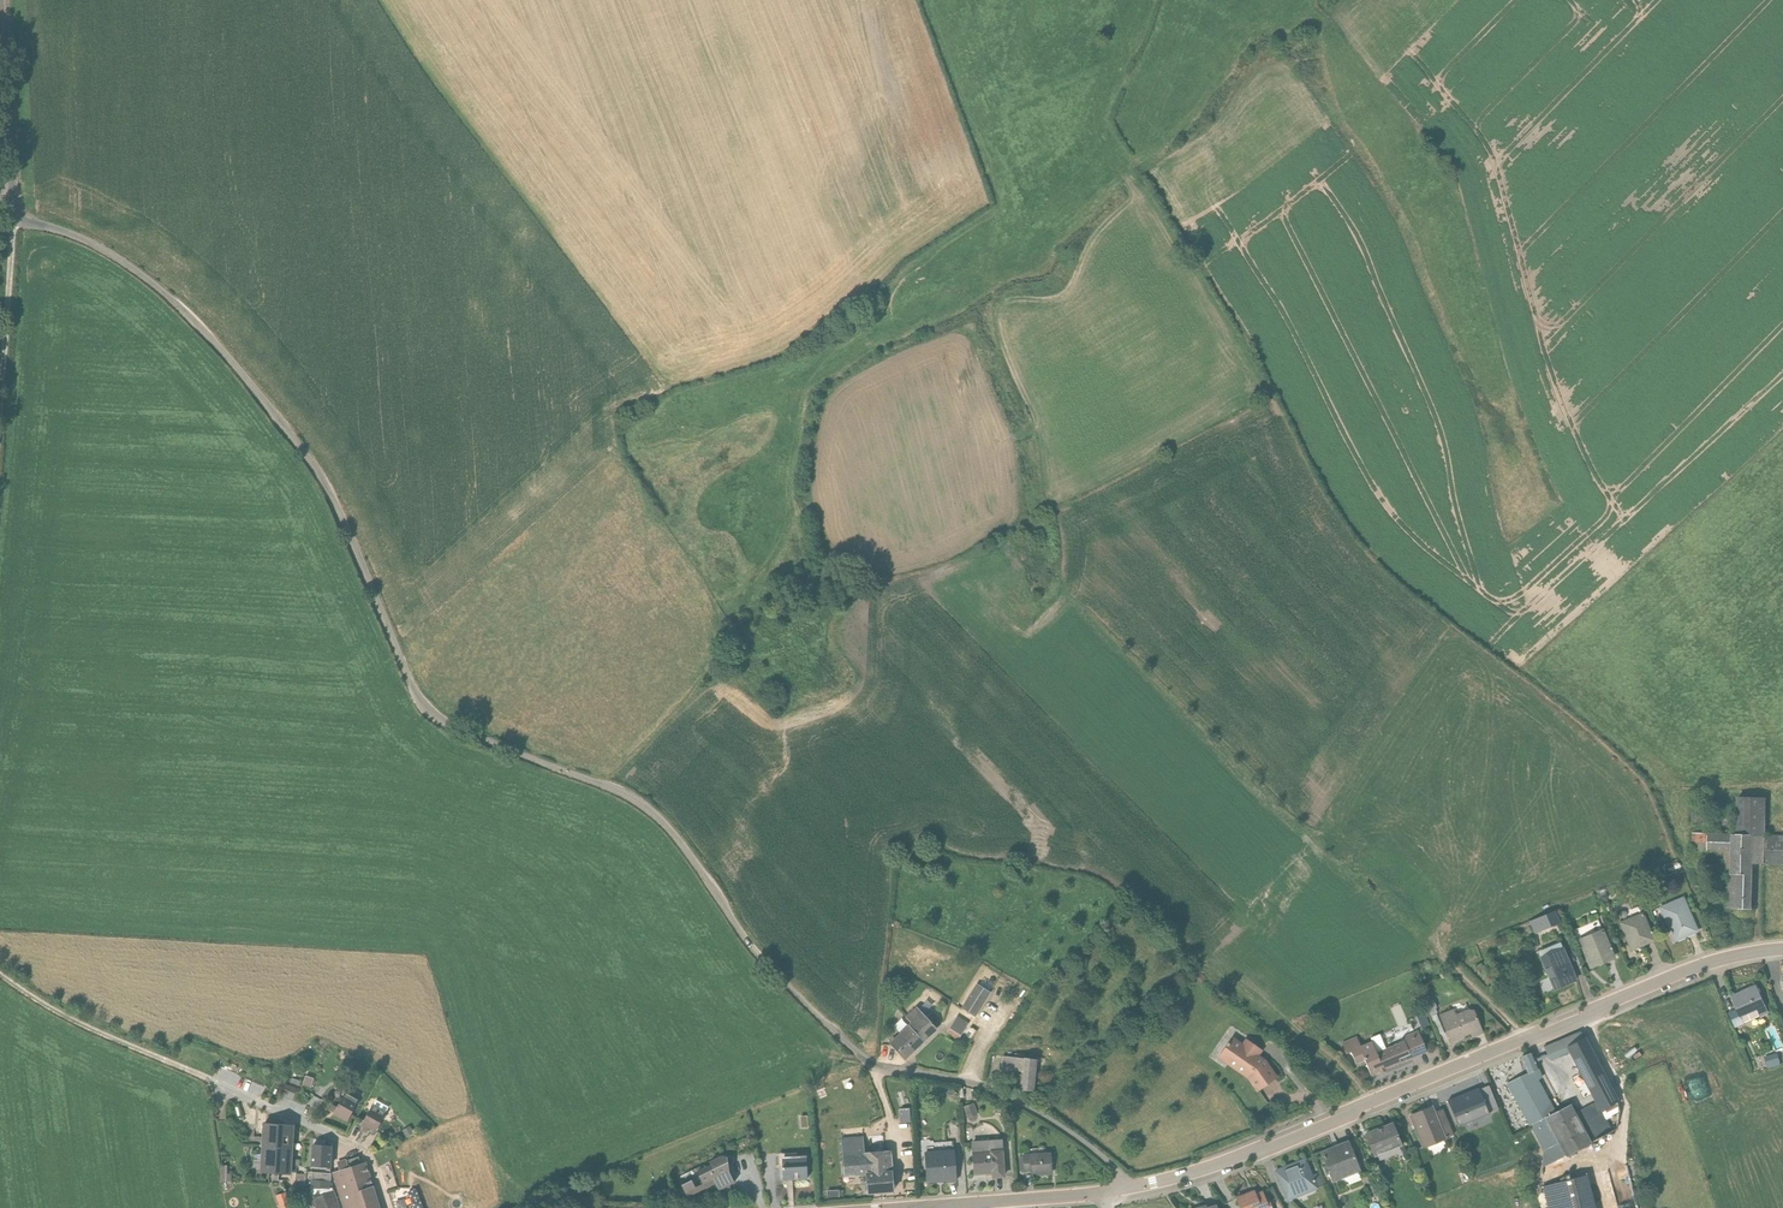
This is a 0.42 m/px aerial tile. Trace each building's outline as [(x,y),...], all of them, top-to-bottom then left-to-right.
[(1726,850),(1724,908),(1752,910),(1753,863),(1782,864),(1782,835),(1765,834),(1766,798),(1736,797),(1735,835),(1692,833),(1692,850),(1726,850)] [(1683,896),(1657,907),(1674,943),(1699,931),(1683,896)] [(1553,911),(1535,919),(1539,930),(1558,922),(1553,911)] [(1643,912),(1619,923),(1631,952),(1655,941),(1643,912)] [(1603,929),(1578,939),(1591,968),(1614,958),(1603,929)] [(1578,980),(1564,947),(1540,957),(1554,990),(1578,980)] [(975,1017),(991,991),(978,983),(962,1009),(975,1017)] [(1757,984),(1732,995),(1738,1010),(1743,1022),(1768,1012),(1757,984)] [(1431,1000),(1425,1002),(1439,1037),(1445,1034),(1431,1000)] [(1458,1006),(1460,1011),(1472,1006),(1470,1001),(1458,1006)] [(932,1011),(926,1017),(917,1006),(905,1016),(912,1024),(909,1027),(923,1043),(937,1029),(937,1028),(942,1023),(932,1011)] [(1453,1009),(1440,1014),(1451,1042),(1471,1033),(1472,1038),(1483,1034),(1471,1008),(1455,1014),(1453,1009)] [(1743,1022),(1738,1010),(1730,1013),(1735,1026),(1743,1022)] [(1428,1011),(1420,1013),(1423,1027),(1432,1024),(1428,1011)] [(958,1039),(968,1024),(958,1017),(948,1033),(958,1039)] [(904,1060),(913,1051),(923,1043),(909,1027),(890,1044),(904,1060)] [(1365,1060),(1371,1075),(1427,1052),(1418,1030),(1403,1037),(1404,1040),(1376,1052),(1371,1041),(1361,1045),(1357,1036),(1341,1043),(1346,1054),(1350,1052),(1356,1064),(1365,1060)] [(1620,1101),(1582,1032),(1545,1047),(1550,1060),(1570,1055),(1594,1102),(1575,1113),(1570,1104),(1555,1111),(1538,1079),(1542,1077),(1533,1053),(1522,1057),(1529,1074),(1508,1084),(1528,1126),(1548,1164),(1565,1157),(1618,1128),(1620,1116),(1620,1101)] [(1232,1036),(1217,1057),(1247,1078),(1256,1092),(1278,1077),(1264,1058),(1232,1036)] [(1766,1053),(1769,1065),(1782,1062),(1782,1061),(1780,1050),(1766,1053)] [(1032,1090),(1035,1060),(1036,1056),(1014,1053),(1014,1057),(1004,1056),(1002,1068),(1023,1071),(1021,1089),(1032,1090)] [(314,1078),(306,1075),(303,1085),(311,1087),(314,1078)] [(1479,1087),(1447,1100),(1459,1128),(1490,1115),(1479,1087)] [(333,1114),(348,1122),(359,1100),(345,1092),(334,1112),(333,1114)] [(970,1118),(980,1114),(975,1101),(966,1105),(970,1118)] [(1435,1112),(1433,1105),(1409,1115),(1422,1149),(1446,1139),(1445,1138),(1435,1112)] [(911,1106),(901,1107),(902,1120),(912,1120),(911,1106)] [(376,1132),(386,1114),(373,1107),(363,1125),(376,1132)] [(1443,1108),(1435,1112),(1445,1138),(1453,1134),(1443,1108)] [(1364,1133),(1374,1157),(1377,1156),(1400,1147),(1402,1146),(1393,1121),(1364,1133)] [(293,1158),(294,1137),(295,1125),(265,1123),(262,1173),(292,1174),(292,1165),(300,1166),(300,1159),(293,1158)] [(414,1133),(410,1125),(402,1130),(407,1138),(414,1133)] [(890,1149),(865,1152),(863,1135),(841,1137),(845,1177),(865,1175),(867,1194),(895,1191),(890,1149)] [(314,1139),(312,1167),(331,1168),(331,1164),(332,1159),(332,1147),(325,1146),(326,1139),(314,1139)] [(1002,1139),(972,1141),(974,1175),(991,1173),(992,1178),(1006,1177),(1002,1139)] [(1320,1151),(1332,1183),(1361,1172),(1349,1140),(1320,1151)] [(1400,1147),(1377,1156),(1379,1160),(1402,1152),(1400,1147)] [(954,1150),(924,1152),(927,1183),(957,1182),(954,1150)] [(1023,1154),(1024,1172),(1030,1171),(1031,1176),(1052,1174),(1051,1153),(1023,1154)] [(692,1180),(678,1187),(683,1198),(715,1182),(718,1190),(734,1182),(730,1171),(728,1157),(722,1155),(710,1161),(711,1165),(696,1172),(703,1183),(696,1187),(692,1180)] [(805,1155),(781,1157),(783,1178),(806,1176),(805,1155)] [(366,1163),(362,1164),(359,1156),(338,1162),(340,1171),(334,1173),(344,1207),(380,1207),(366,1163)] [(1305,1157),(1275,1170),(1287,1201),(1317,1188),(1305,1157)] [(312,1179),(331,1181),(331,1172),(312,1171),(312,1179)] [(1554,1207),(1586,1207),(1578,1177),(1548,1184),(1554,1207)] [(331,1181),(312,1179),(311,1187),(311,1193),(316,1207),(341,1207),(334,1190),(333,1190),(332,1188),(330,1188),(331,1181)] [(1240,1207),(1272,1207),(1269,1199),(1266,1200),(1263,1190),(1255,1193),(1254,1190),(1236,1197),(1240,1207)] [(286,1191),(276,1194),(279,1204),(289,1200),(286,1191)]
